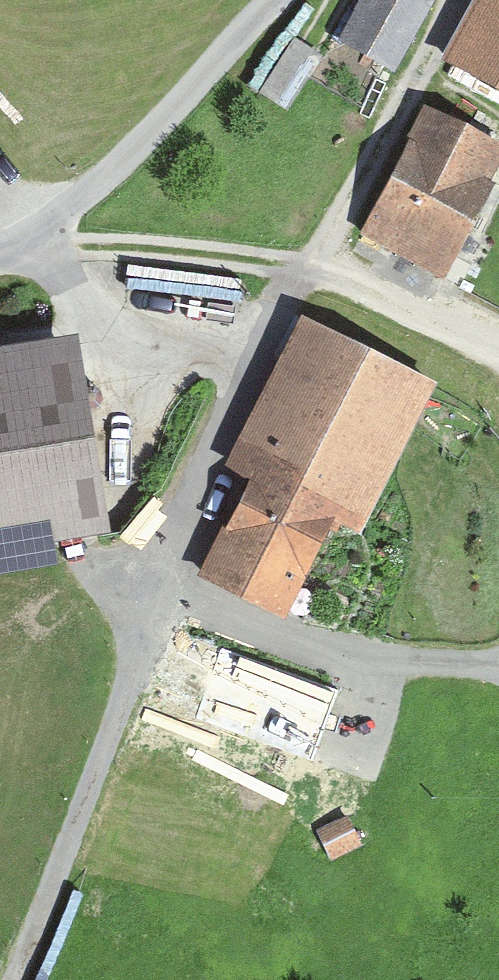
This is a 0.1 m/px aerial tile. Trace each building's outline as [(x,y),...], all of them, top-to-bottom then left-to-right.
[(342,40),(402,71),(438,0),(363,0),(342,40)] [(447,61),(498,89),(498,0),(480,0),(447,61)] [(326,62),(279,35),(247,88),(295,116),(326,62)] [(385,81),(366,77),(356,121),(374,125),(385,81)] [(427,106),(361,236),(444,278),(498,169),(498,142),(427,106)] [(445,395),(309,318),(225,466),(248,479),(195,571),(281,619),(333,527),(361,543),(445,395)] [(0,351),(0,573),(61,565),(57,538),(102,532),(81,341),(0,351)] [(346,674),(179,620),(140,744),(306,797),(346,674)] [(362,850),(350,817),(316,829),(329,862),(362,850)]
